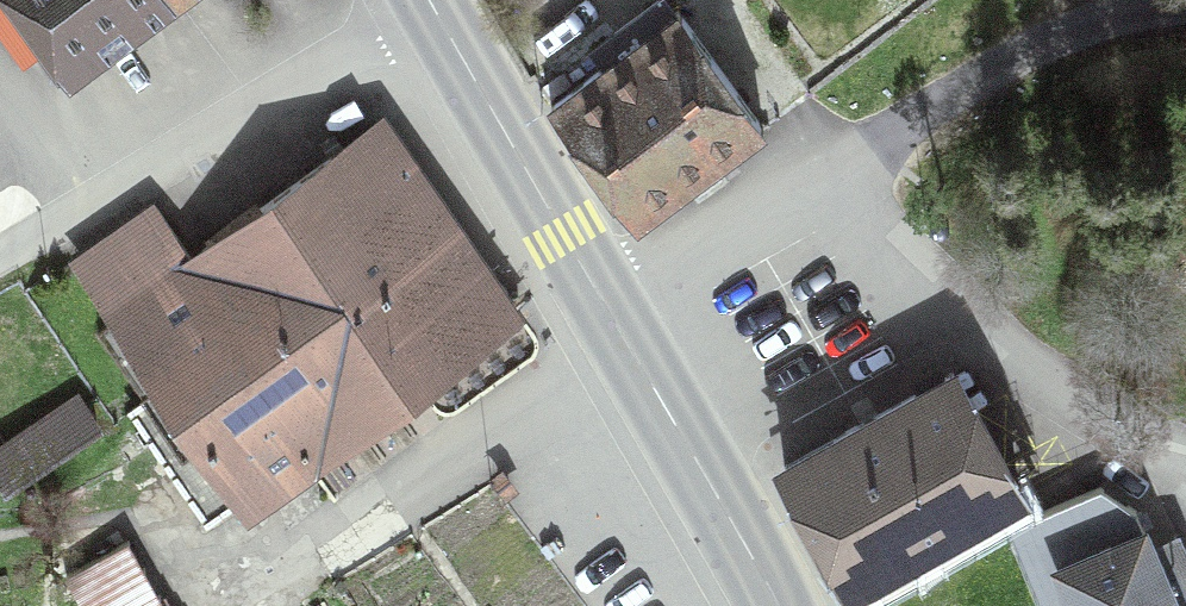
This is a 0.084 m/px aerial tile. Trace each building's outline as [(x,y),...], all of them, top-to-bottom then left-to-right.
[(76,43),(138,0),(46,0),(76,43)] [(544,124),(618,220),(748,120),(673,24),(544,124)] [(68,267),(237,511),(511,322),(369,117),(171,253),(145,215),(68,267)] [(764,463),(838,598),(1001,508),(927,374),(764,463)] [(1049,558),(1068,605),(1178,605),(1146,521),(1049,558)]
